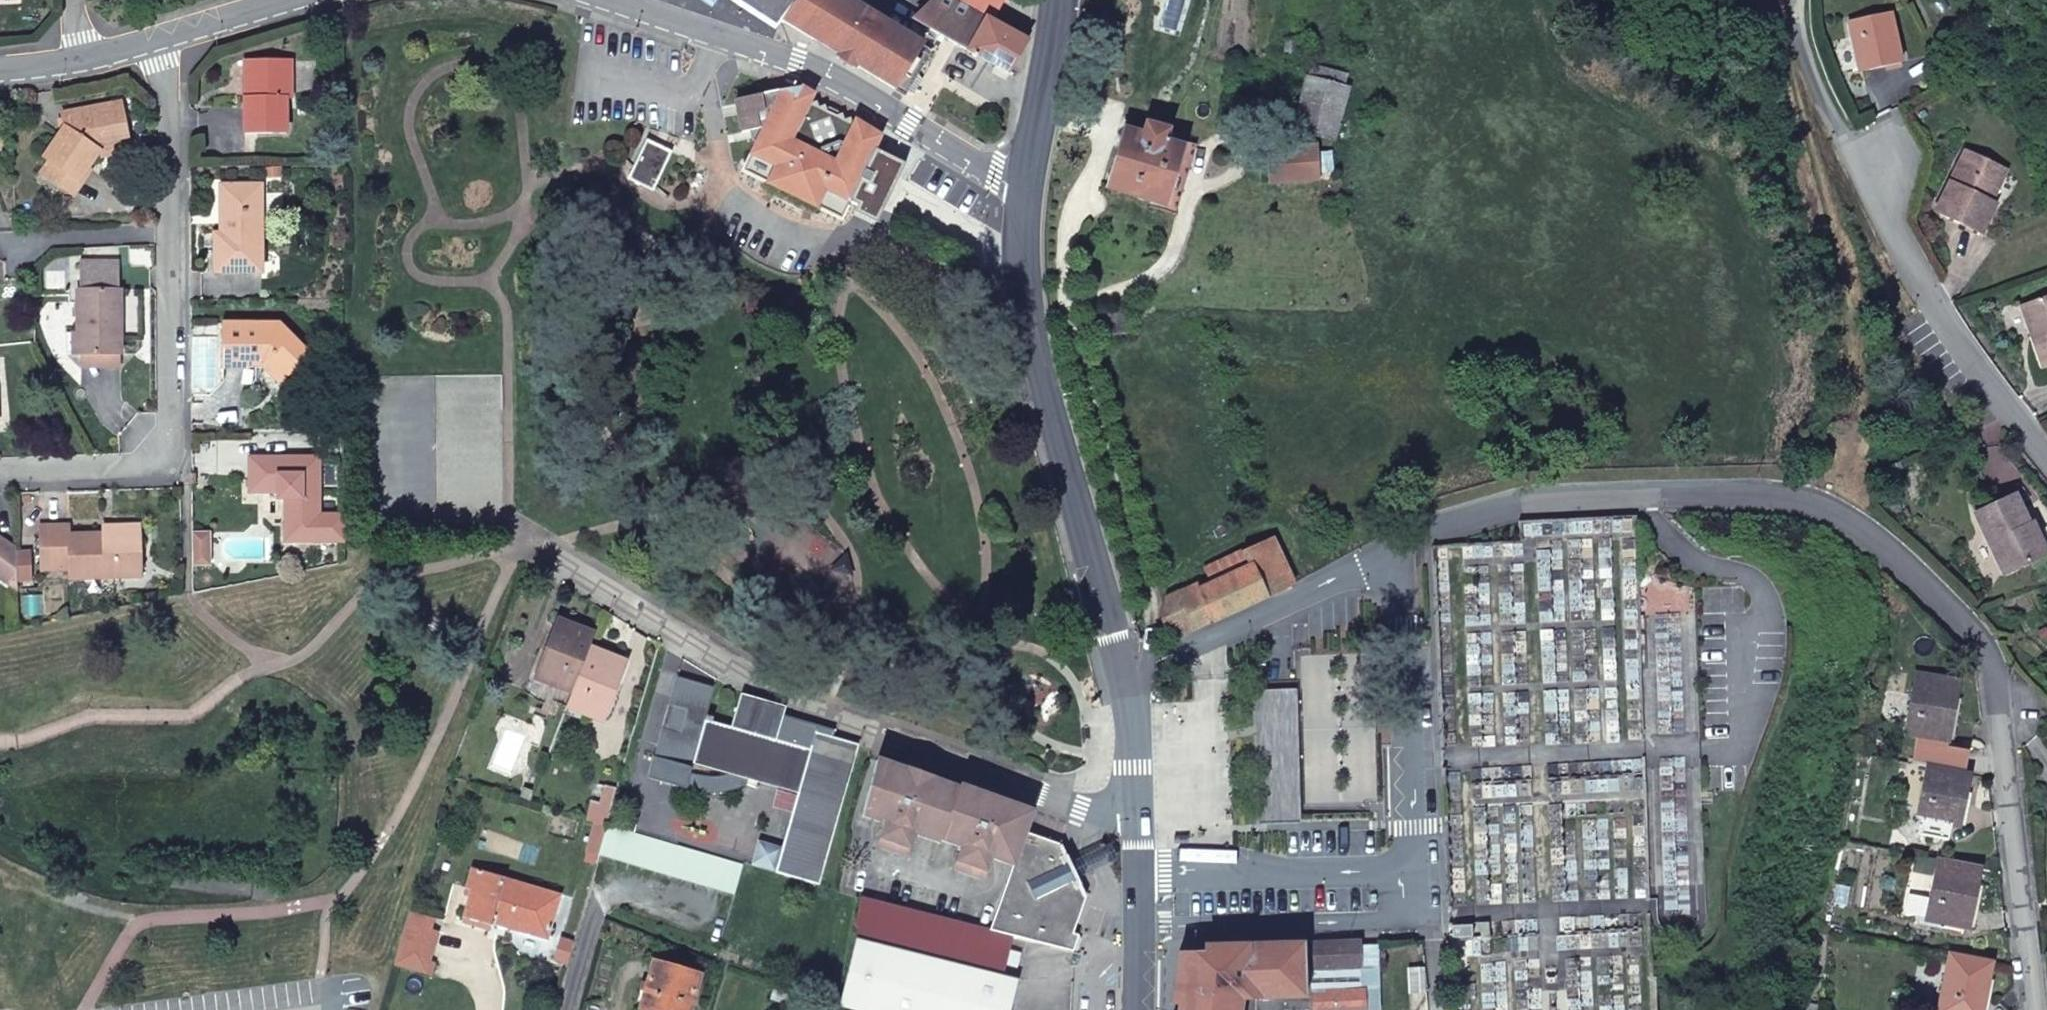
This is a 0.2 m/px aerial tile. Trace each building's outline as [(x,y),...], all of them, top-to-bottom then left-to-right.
[(774,28),(781,21),(782,20),(792,8),(798,0),(731,0),(774,28)] [(915,22),(903,35),(844,0),(798,0),(792,8),(782,20),(824,45),(902,92),(903,90),(909,91),(911,92),(921,77),(916,70),(928,50),(914,43),(923,27),(915,22)] [(915,22),(923,27),(1006,74),(1030,33),(997,15),(1006,0),(937,0),(915,22)] [(1846,19),(1855,69),(1896,61),(1887,12),(1846,19)] [(823,47),(824,45),(782,20),(781,21),(823,47)] [(902,92),(824,45),(823,47),(901,93),(902,92)] [(291,99),(290,62),(248,63),(249,97),(243,97),(244,135),(285,134),(284,100),(291,99)] [(1296,129),(1334,140),(1348,91),(1341,89),(1345,76),(1315,67),(1312,79),(1309,78),(1296,129)] [(801,88),(735,102),(742,134),(760,130),(763,132),(744,172),(754,177),(841,220),(848,207),(856,211),(857,209),(862,208),(866,200),(864,196),(865,194),(869,193),(872,187),(871,180),(863,176),(882,137),(857,122),(854,128),(853,122),(848,120),(845,122),(844,118),(840,116),(837,117),(828,113),(827,109),(823,107),(818,108),(817,104),(814,102),(809,104),(813,96),(801,88)] [(99,151),(126,147),(117,103),(62,113),(65,130),(44,157),(49,161),(40,174),(69,194),(99,151)] [(1124,133),(1109,190),(1165,208),(1183,151),(1163,145),(1166,133),(1146,126),(1142,139),(1124,133)] [(655,191),(672,154),(646,142),(631,174),(655,191)] [(1990,198),(1988,197),(1980,193),(1995,162),(1963,147),(1934,207),(1976,228),(1990,198)] [(1267,151),(1269,184),(1318,182),(1315,148),(1267,151)] [(1980,193),(1988,197),(2003,165),(1995,162),(1980,193)] [(261,275),(260,188),(219,188),(219,218),(223,218),(223,238),(213,238),(214,275),(261,275)] [(78,292),(78,337),(81,337),(82,357),(121,357),(121,292),(119,291),(119,268),(82,268),(82,292),(78,292)] [(2015,301),(2038,363),(2046,360),(2046,291),(2015,301)] [(1098,338),(1132,334),(1129,311),(1096,316),(1098,338)] [(254,326),(254,315),(238,315),(238,326),(224,325),(224,362),(265,363),(283,382),(308,359),(277,326),(254,326)] [(81,337),(78,337),(73,337),(73,357),(82,357),(81,337)] [(121,357),(82,357),(81,368),(121,368),(121,357)] [(290,542),(342,542),(342,516),(316,516),(316,459),(248,459),(248,492),(276,492),(282,492),(283,500),(290,500),(290,542)] [(2006,571),(2041,552),(2024,523),(2030,520),(2013,489),(1975,509),(2006,571)] [(2041,552),(2046,550),(2046,546),(2030,520),(2024,523),(2041,552)] [(140,578),(139,539),(104,541),(104,536),(68,536),(68,527),(39,528),(40,571),(68,570),(68,580),(140,578)] [(104,541),(139,539),(139,530),(103,531),(104,536),(104,541)] [(206,534),(191,534),(191,563),(206,563),(206,534)] [(15,551),(0,541),(0,580),(16,589),(15,580),(15,554),(15,551)] [(1203,629),(1293,587),(1274,542),(1245,556),(1251,570),(1211,587),(1200,592),(1209,610),(1198,615),(1203,629)] [(30,554),(15,554),(15,580),(30,580),(30,554)] [(1204,571),(1211,587),(1251,570),(1245,556),(1244,554),(1204,571)] [(1173,643),(1203,629),(1198,615),(1209,610),(1200,592),(1198,586),(1168,599),(1164,625),(1173,643)] [(536,679),(573,694),(589,649),(594,635),(558,621),(536,679)] [(573,694),(568,708),(603,721),(626,664),(589,649),(573,694)] [(1958,683),(1916,675),(1905,734),(1940,742),(1946,743),(1958,683)] [(554,703),(568,708),(573,694),(536,679),(530,677),(526,693),(552,708),(554,703)] [(816,731),(782,720),(785,709),(745,697),(741,696),(731,728),(712,723),(713,719),(706,716),(713,689),(677,678),(649,779),(686,789),(699,792),(712,792),(724,791),(737,788),(744,787),(746,779),(797,794),(782,848),(776,872),(776,873),(816,884),(855,748),(856,744),(815,734),(816,731)] [(1286,692),(1256,692),(1259,825),(1289,824),(1286,692)] [(1286,692),(1289,824),(1299,824),(1296,692),(1286,692)] [(1946,743),(1940,742),(1934,768),(1963,774),(1968,752),(1945,748),(1946,743)] [(952,787),(873,760),(866,794),(863,812),(881,817),(873,841),(875,845),(899,853),(911,827),(935,836),(936,833),(952,787)] [(1934,768),(1927,767),(1916,820),(1920,820),(1918,836),(1947,842),(1950,826),(1958,828),(1968,775),(1963,774),(1934,768)] [(952,787),(936,833),(957,840),(949,862),(950,867),(975,875),(978,874),(986,850),(1009,858),(1018,830),(1026,809),(953,784),(952,787)] [(596,822),(607,826),(617,790),(606,787),(596,822)] [(585,861),(597,864),(599,855),(607,826),(596,822),(585,861)] [(607,826),(599,855),(670,876),(679,847),(607,826)] [(1056,844),(1018,830),(1009,858),(983,930),(1010,936),(1067,951),(1080,894),(1075,883),(1069,886),(1066,879),(1072,876),(1066,861),(1059,864),(1055,856),(1061,853),(1056,844)] [(752,865),(776,872),(782,848),(758,842),(752,865)] [(1105,842),(1066,861),(1072,876),(1112,858),(1105,842)] [(679,847),(670,876),(734,894),(742,865),(679,847)] [(1967,929),(1979,869),(1938,860),(1926,920),(1967,929)] [(471,869),(464,890),(470,891),(463,916),(548,941),(561,895),(471,869)] [(909,911),(867,900),(840,1007),(853,1009),(1010,1009),(1017,980),(1002,976),(1004,963),(1007,952),(1010,936),(983,930),(909,911)] [(410,913),(394,967),(432,978),(436,964),(431,963),(440,933),(433,931),(436,920),(410,913)] [(1448,927),(1449,941),(1488,941),(1487,926),(1448,927)] [(574,943),(562,939),(556,959),(568,963),(574,943)] [(1359,942),(1304,944),(1305,969),(1313,968),(1360,967),(1359,942)] [(1240,999),(1305,992),(1302,945),(1270,946),(1270,950),(1246,951),(1246,946),(1233,947),(1232,966),(1232,974),(1218,973),(1218,955),(1204,955),(1185,954),(1183,966),(1177,972),(1175,986),(1180,994),(1178,1006),(1178,1009),(1238,1009),(1240,999)] [(1232,966),(1233,947),(1204,948),(1204,955),(1218,955),(1218,973),(1232,974),(1232,966)] [(1016,954),(1007,952),(1004,963),(1013,966),(1016,954)] [(1183,966),(1185,954),(1178,954),(1177,972),(1183,966)] [(1949,955),(1938,1009),(1981,1009),(1991,963),(1949,955)] [(699,975),(654,962),(640,1009),(689,1009),(699,975)] [(1313,968),(1315,992),(1320,992),(1321,1009),(1364,1009),(1360,967),(1313,968)] [(1180,994),(1175,986),(1171,1005),(1178,1006),(1180,994)] [(1364,992),(1364,1009),(1376,1008),(1376,992),(1364,992)]
